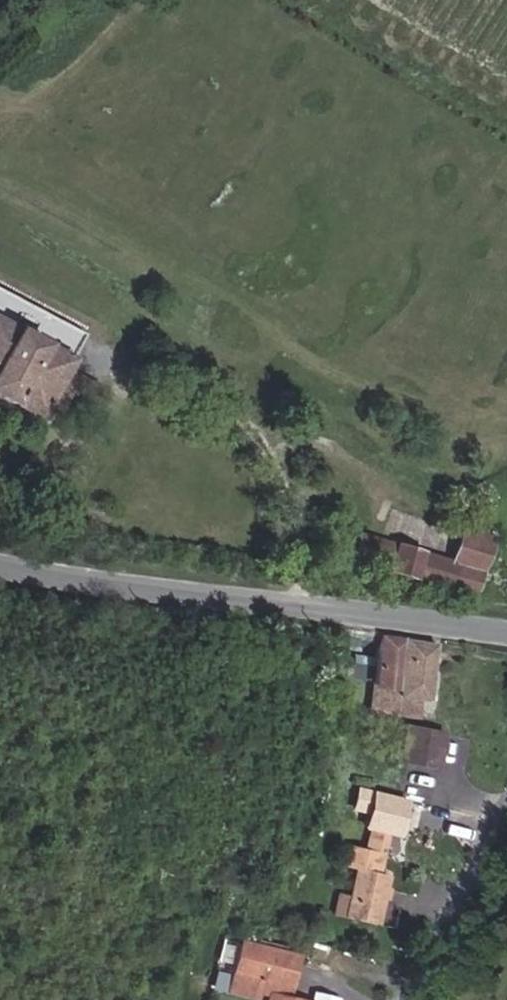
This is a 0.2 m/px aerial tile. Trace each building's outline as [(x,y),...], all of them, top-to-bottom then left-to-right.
[(64,369),(83,333),(0,290),(0,397),(38,418),(44,407),(54,413),(67,389),(89,401),(97,387),(64,369)] [(458,529),(450,560),(358,535),(351,558),(471,594),(488,539),(458,529)] [(340,678),(371,682),(378,636),(347,633),(340,678)] [(371,682),(396,686),(403,639),(378,636),(371,682)] [(395,696),(424,700),(430,643),(403,639),(396,686),(395,696)] [(398,759),(436,766),(442,735),(405,727),(398,759)] [(365,825),(396,833),(403,802),(373,794),(365,825)] [(362,838),(393,845),(396,833),(365,825),(362,838)] [(345,918),(375,924),(381,898),(387,900),(389,889),(384,887),(387,873),(356,867),(345,918)] [(271,983),(288,987),(296,956),(238,942),(231,972),(271,983)] [(257,991),(268,994),(271,983),(231,972),(225,991),(253,999),(257,991)]
